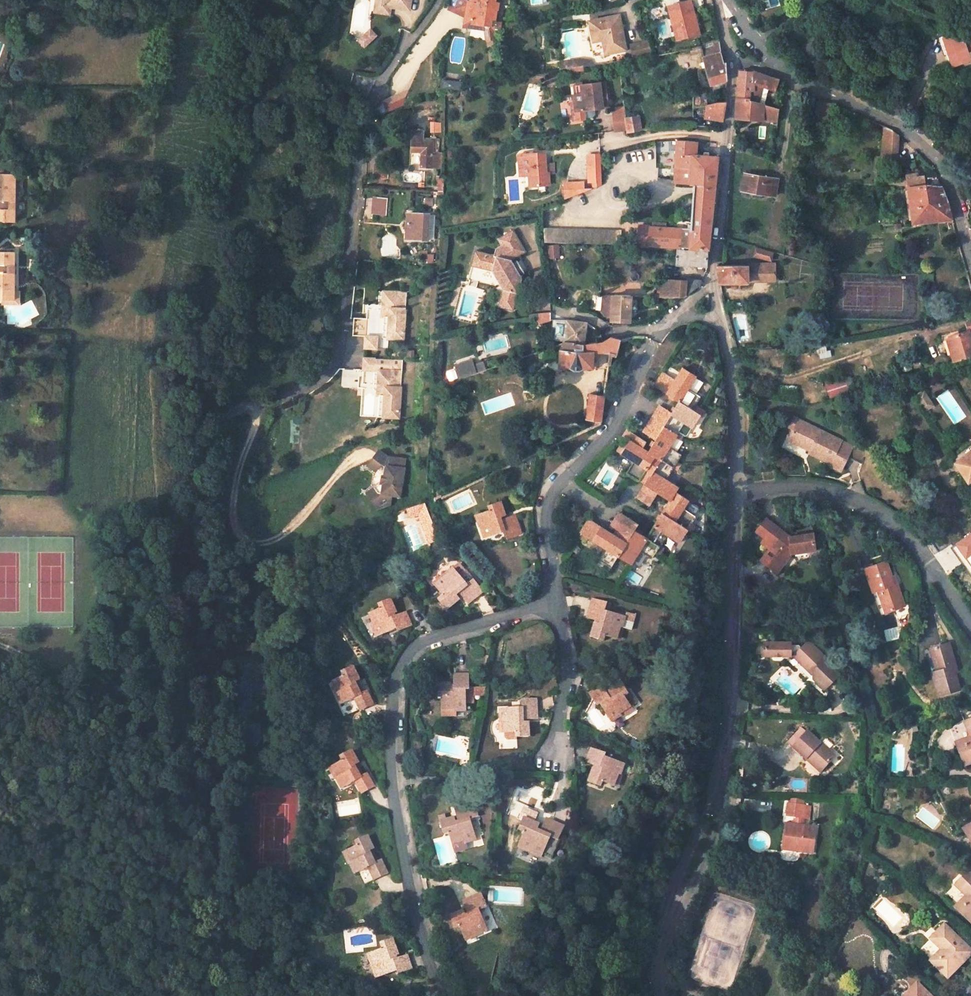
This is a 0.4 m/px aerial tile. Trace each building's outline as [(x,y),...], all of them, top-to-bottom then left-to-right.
[(410,0),(377,0),(380,5),(379,13),(388,14),(389,7),(402,9),(408,10),(410,0)] [(469,0),(458,0),(457,3),(456,7),(465,9),(466,5),(468,6),(471,6),(472,2),(469,1),(469,0)] [(469,1),(472,2),(471,6),(468,6),(466,5),(465,9),(464,16),(464,17),(466,18),(471,19),(470,23),(480,25),(483,25),(483,23),(484,21),(484,20),(493,22),(495,10),(496,10),(498,0),(469,0),(469,1)] [(692,0),(669,7),(678,41),(702,35),(692,0)] [(464,16),(465,9),(456,7),(457,3),(451,2),(449,14),(464,16)] [(620,24),(618,16),(589,21),(592,36),(589,37),(592,56),(627,49),(622,24),(620,24)] [(464,27),(480,30),(480,25),(470,23),(471,19),(466,18),(464,27)] [(372,33),(369,30),(363,35),(366,39),(372,33)] [(366,39),(363,35),(357,41),(363,47),(374,36),(372,33),(366,39)] [(970,61),(960,34),(942,40),(952,67),(970,61)] [(725,79),(725,62),(723,62),(720,44),(719,37),(700,44),(701,49),(710,84),(725,79)] [(648,40),(630,44),(633,57),(652,53),(648,40)] [(752,90),(753,83),(754,71),(739,70),(736,97),(748,97),(749,89),(752,90)] [(755,71),(754,71),(753,83),(760,85),(775,89),(777,79),(764,74),(755,71)] [(596,108),(608,106),(606,86),(601,87),(600,81),(580,84),(581,93),(577,93),(573,94),(574,103),(575,111),(572,111),(573,120),(585,118),(584,110),(588,109),(588,106),(596,105),(596,108)] [(666,128),(688,125),(695,124),(694,104),(693,91),(668,93),(668,92),(665,92),(665,99),(666,99),(667,111),(666,111),(666,128)] [(387,97),(387,109),(399,109),(399,98),(387,97)] [(753,101),(748,99),(748,97),(736,97),(735,118),(778,121),(780,108),(753,101)] [(711,103),(714,120),(721,120),(723,101),(716,101),(715,102),(711,103)] [(828,106),(817,104),(815,119),(825,120),(828,106)] [(625,118),(625,112),(614,113),(616,131),(627,130),(625,118)] [(640,131),(638,117),(625,118),(627,130),(627,132),(640,131)] [(896,159),(898,136),(891,130),(885,127),(882,138),(881,158),(896,159)] [(694,184),(691,228),(649,226),(649,243),(649,245),(707,247),(709,247),(718,154),(694,152),(695,140),(678,140),(675,183),(688,183),(694,184)] [(411,151),(421,152),(421,154),(420,167),(430,167),(430,163),(434,163),(435,156),(431,155),(431,153),(431,142),(422,142),(412,141),(411,151)] [(525,163),(526,175),(530,175),(531,187),(538,186),(538,193),(545,193),(545,186),(549,186),(549,174),(546,174),(546,162),(546,154),(525,155),(521,155),(520,155),(519,155),(520,163),(521,163),(525,163)] [(601,165),(601,154),(588,154),(588,166),(601,165)] [(601,181),(601,165),(588,166),(588,181),(591,181),(601,181)] [(384,179),(384,169),(371,169),(371,178),(384,179)] [(20,171),(1,171),(1,183),(0,183),(0,219),(19,219),(20,171)] [(905,174),(906,180),(917,179),(916,172),(905,174)] [(777,179),(745,173),(742,189),(774,195),(777,179)] [(941,187),(926,189),(925,186),(924,187),(922,178),(917,179),(906,180),(908,189),(914,222),(953,219),(945,198),(941,187)] [(583,182),(575,183),(576,194),(584,191),(583,182)] [(575,183),(564,184),(565,198),(576,194),(575,183)] [(386,199),(373,198),(372,214),(385,214),(386,199)] [(426,241),(428,215),(426,214),(418,214),(408,213),(406,240),(417,240),(426,241)] [(543,242),(620,245),(621,230),(544,228),(543,242)] [(522,276),(515,264),(512,265),(511,262),(519,257),(525,254),(512,232),(499,240),(503,246),(497,250),(493,258),(486,256),(482,270),(492,273),(500,276),(504,284),(503,291),(498,309),(513,313),(521,280),(519,277),(522,276)] [(770,261),(773,252),(756,248),(754,257),(770,261)] [(677,249),(676,264),(706,265),(707,250),(677,249)] [(6,299),(19,299),(19,290),(19,251),(1,251),(0,263),(0,299),(6,299)] [(517,263),(515,264),(522,276),(523,275),(517,263)] [(717,265),(721,286),(749,285),(749,283),(774,281),(774,264),(767,264),(767,265),(730,266),(722,265),(717,265)] [(492,273),(503,291),(504,284),(500,276),(492,273)] [(662,280),(661,296),(674,297),(675,281),(662,280)] [(686,282),(675,281),(674,297),(682,297),(685,294),(686,282)] [(685,295),(702,283),(686,282),(685,294),(685,295)] [(25,290),(19,290),(19,299),(6,299),(6,304),(25,305),(25,290)] [(403,341),(406,295),(382,294),(381,310),(382,319),(383,319),(388,320),(386,341),(403,341)] [(615,295),(601,294),(601,311),(604,315),(612,315),(611,320),(628,321),(630,295),(615,294),(615,295)] [(540,314),(541,322),(550,321),(550,313),(540,314)] [(365,322),(352,321),(351,339),(364,339),(365,322)] [(580,322),(566,321),(566,328),(564,328),(563,343),(584,344),(585,330),(579,329),(580,322)] [(969,330),(950,335),(957,361),(970,357),(970,337),(969,330)] [(574,369),(580,370),(584,367),(593,367),(594,352),(609,350),(617,352),(619,338),(611,337),(601,342),(586,345),(584,344),(563,343),(563,350),(559,350),(559,367),(569,367),(574,369)] [(376,340),(364,339),(363,350),(376,351),(376,340)] [(398,421),(401,375),(401,363),(386,362),(374,362),(362,361),(361,373),(377,373),(376,397),(377,398),(377,420),(382,420),(398,421)] [(483,362),(474,365),(476,373),(486,370),(483,362)] [(679,401),(697,413),(699,409),(694,406),(700,397),(687,389),(695,376),(683,367),(675,381),(662,373),(654,385),(679,401)] [(848,375),(830,380),(834,393),(851,388),(848,375)] [(924,391),(916,395),(925,410),(933,406),(924,391)] [(589,393),(585,417),(599,419),(603,394),(589,393)] [(672,413),(668,419),(656,412),(652,419),(678,435),(679,433),(686,422),(692,426),(700,414),(703,415),(705,412),(699,409),(697,413),(679,401),(672,413)] [(656,412),(668,419),(672,413),(660,406),(656,412)] [(791,431),(811,442),(810,445),(809,447),(831,458),(829,460),(841,466),(853,442),(842,436),(800,414),(791,431)] [(678,435),(652,419),(645,429),(657,437),(650,450),(655,453),(675,466),(678,468),(682,462),(679,460),(683,452),(671,445),(676,438),(681,441),(682,438),(684,436),(679,433),(678,435)] [(631,437),(635,431),(629,427),(625,433),(631,437)] [(631,437),(618,458),(614,455),(610,461),(634,476),(640,479),(655,453),(650,450),(643,446),(647,439),(635,431),(631,437)] [(789,434),(810,445),(811,442),(791,431),(789,434)] [(957,461),(970,480),(970,479),(970,451),(957,461)] [(646,483),(658,490),(671,498),(676,490),(679,486),(667,479),(675,466),(655,453),(640,479),(646,483)] [(772,453),(759,455),(760,465),(774,463),(772,453)] [(386,460),(378,454),(369,465),(367,468),(374,474),(371,477),(370,490),(373,493),(367,501),(376,514),(388,509),(390,500),(398,502),(403,472),(402,472),(404,463),(386,460)] [(650,503),(658,490),(646,483),(638,496),(650,503)] [(696,514),(682,506),(688,497),(676,490),(671,498),(663,511),(688,527),(692,529),(696,524),(692,522),(696,514)] [(502,517),(501,513),(503,512),(499,500),(486,504),(488,509),(477,513),(481,524),(478,526),(482,536),(502,529),(505,537),(519,532),(513,513),(502,517)] [(436,542),(422,505),(405,512),(408,520),(416,517),(427,545),(436,542)] [(619,510),(614,517),(620,520),(624,513),(619,510)] [(688,527),(663,511),(647,537),(658,545),(667,532),(681,540),(688,527)] [(637,522),(624,513),(620,520),(633,529),(637,522)] [(763,535),(773,522),(764,514),(754,527),(763,535)] [(586,534),(603,545),(595,558),(609,567),(617,554),(625,541),(618,537),(588,516),(579,530),(581,531),(579,535),(584,538),(586,534)] [(614,517),(610,523),(616,527),(620,520),(614,517)] [(633,529),(620,520),(616,527),(622,531),(618,537),(625,541),(617,554),(623,558),(629,562),(637,550),(650,558),(655,550),(658,545),(647,537),(633,529)] [(776,569),(791,550),(813,547),(810,524),(793,525),(787,532),(785,535),(779,531),(781,528),(782,528),(773,522),(763,535),(759,539),(768,546),(760,557),(776,569)] [(882,616),(908,606),(890,559),(865,569),(864,569),(882,616)] [(459,591),(445,576),(437,584),(439,585),(430,594),(439,603),(435,607),(445,615),(454,606),(452,604),(455,602),(463,609),(477,596),(466,585),(459,591)] [(615,639),(619,627),(623,628),(626,618),(605,611),(607,602),(593,598),(587,617),(597,620),(596,624),(594,623),(590,637),(602,641),(604,635),(615,639)] [(397,617),(394,614),(396,613),(389,601),(378,608),(381,612),(371,619),(377,630),(375,630),(381,640),(399,629),(401,632),(414,624),(406,611),(397,617)] [(636,616),(628,612),(626,618),(623,628),(631,631),(636,616)] [(957,662),(951,637),(930,643),(936,668),(931,669),(936,692),(958,686),(954,669),(952,663),(957,662)] [(789,657),(792,659),(794,656),(800,661),(801,667),(805,670),(811,671),(813,673),(813,680),(824,690),(839,674),(805,644),(799,650),(796,646),(788,646),(789,643),(763,642),(761,654),(767,655),(770,659),(779,660),(784,656),(789,657)] [(922,645),(928,669),(931,669),(936,668),(930,643),(922,645)] [(800,661),(794,656),(792,659),(801,667),(800,661)] [(360,697),(359,688),(364,687),(361,674),(348,676),(349,681),(337,683),(340,696),(337,696),(339,707),(354,704),(355,713),(370,711),(367,695),(360,697)] [(483,703),(484,695),(469,695),(468,683),(454,683),(454,694),(451,694),(451,692),(437,692),(437,706),(442,706),(443,718),(456,717),(456,720),(466,720),(466,711),(472,711),(472,703),(483,703)] [(617,692),(613,693),(609,683),(596,689),(601,702),(606,700),(615,721),(624,717),(623,714),(634,709),(630,698),(634,696),(630,684),(616,689),(617,692)] [(527,721),(527,717),(537,716),(537,696),(522,696),(522,705),(500,706),(500,717),(503,717),(504,729),(516,729),(516,735),(529,735),(529,721),(527,721)] [(963,724),(968,734),(953,741),(962,763),(970,759),(970,720),(963,724)] [(792,743),(803,756),(805,754),(818,768),(832,755),(819,740),(818,741),(807,729),(792,743)] [(622,763),(602,755),(604,751),(590,745),(584,758),(594,763),(593,766),(590,765),(585,779),(597,784),(599,779),(610,783),(615,772),(618,773),(622,763)] [(363,769),(360,760),(365,759),(360,746),(348,751),(349,756),(338,760),(342,772),(340,773),(344,783),(358,777),(361,786),(375,781),(370,766),(363,769)] [(803,756),(816,770),(818,768),(805,754),(803,756)] [(473,839),(467,818),(476,816),(473,801),(453,805),(456,817),(452,818),(451,816),(439,819),(442,831),(447,830),(450,841),(462,838),(463,841),(473,839)] [(800,804),(785,802),(783,815),(793,817),(797,817),(799,817),(800,804)] [(805,818),(807,805),(800,804),(799,817),(805,818)] [(532,851),(541,855),(549,836),(558,839),(564,825),(546,817),(541,827),(537,826),(538,824),(526,819),(521,830),(526,833),(521,844),(533,848),(532,851)] [(809,853),(813,827),(796,825),(792,824),(782,822),(778,848),(809,853)] [(373,855),(369,847),(373,845),(367,833),(356,839),(358,844),(347,849),(353,861),(351,863),(355,872),(370,865),(374,873),(386,866),(379,852),(373,855)] [(970,921),(970,873),(967,869),(960,876),(963,879),(957,885),(965,893),(954,905),(970,921)] [(957,885),(963,879),(960,876),(954,883),(957,885)] [(462,936),(473,932),(475,934),(485,931),(476,910),(484,907),(479,893),(461,900),(465,910),(461,912),(460,909),(447,914),(452,927),(458,926),(462,936)] [(970,952),(970,950),(962,942),(960,944),(954,938),(956,936),(943,924),(936,931),(939,934),(933,940),(941,948),(930,960),(948,976),(970,952)] [(933,940),(939,934),(936,931),(930,938),(933,940)] [(415,963),(412,948),(401,951),(400,947),(402,946),(399,933),(387,936),(388,940),(376,944),(379,955),(377,956),(379,966),(400,962),(401,966),(415,963)] [(925,995),(927,994),(914,982),(907,989),(910,992),(906,995),(926,995),(925,995)]
